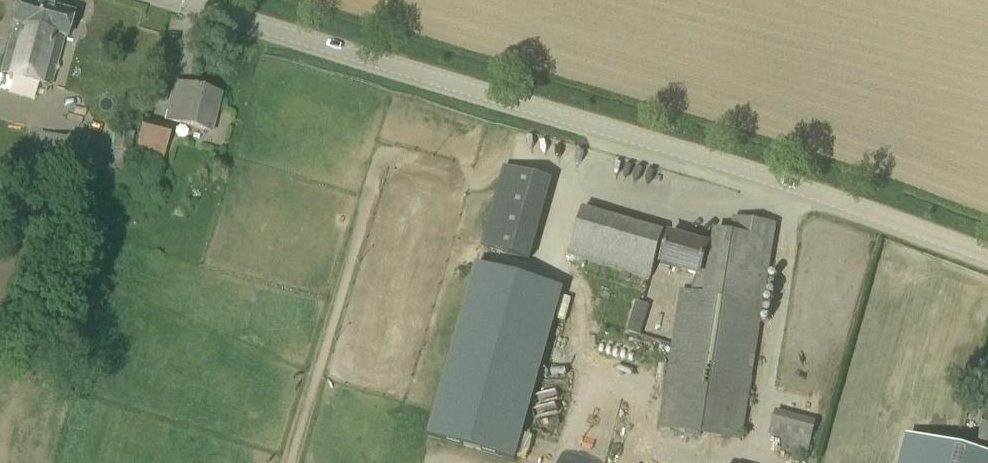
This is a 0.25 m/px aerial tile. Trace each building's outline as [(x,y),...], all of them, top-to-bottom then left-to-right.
[(75,14),(24,0),(16,0),(10,23),(14,24),(1,74),(48,86),(61,37),(68,39),(75,14)] [(211,130),(221,95),(178,82),(167,118),(211,130)] [(161,166),(171,127),(144,120),(134,159),(161,166)] [(121,192),(132,154),(131,153),(135,133),(114,129),(110,150),(111,150),(100,187),(121,192)] [(94,186),(104,150),(51,135),(41,172),(94,186)] [(548,179),(500,165),(478,244),(525,257),(548,179)] [(583,208),(566,261),(579,270),(585,262),(650,281),(665,231),(583,208)] [(691,294),(681,292),(657,428),(736,442),(775,224),(734,217),(731,234),(719,231),(716,249),(710,277),(698,274),(691,294)] [(710,277),(716,249),(708,247),(708,243),(669,232),(660,263),(698,274),(710,277)] [(531,259),(548,272),(558,258),(541,246),(531,259)] [(556,279),(471,254),(421,426),(507,451),(556,279)] [(640,336),(649,307),(636,303),(627,332),(640,336)] [(614,408),(587,401),(572,462),(600,462),(614,408)] [(554,439),(561,414),(548,410),(541,435),(554,439)] [(806,458),(816,421),(776,411),(769,436),(785,440),(781,452),(806,458)] [(986,413),(979,441),(987,444),(987,413),(986,413)] [(943,437),(903,426),(893,462),(936,462),(943,437)] [(533,461),(537,440),(521,436),(516,458),(533,461)] [(964,449),(959,462),(973,462),(977,454),(964,449)]
